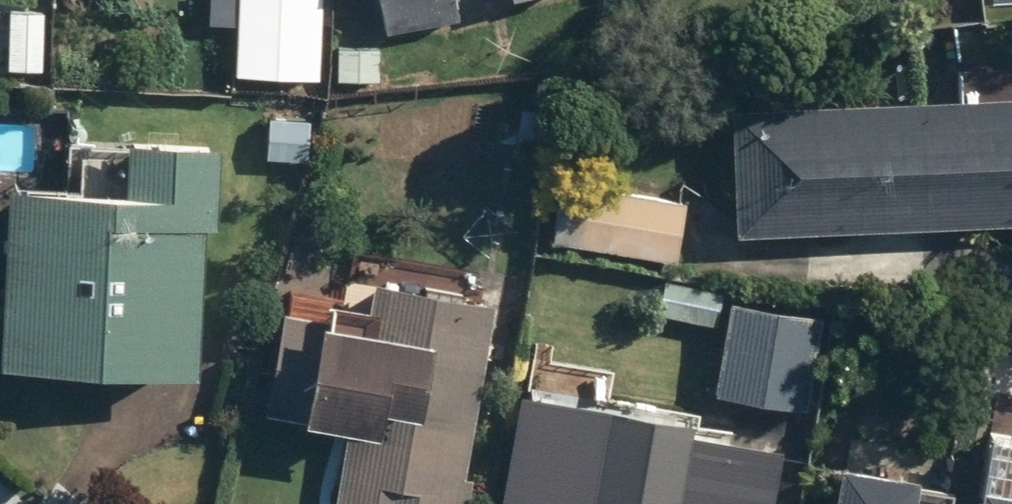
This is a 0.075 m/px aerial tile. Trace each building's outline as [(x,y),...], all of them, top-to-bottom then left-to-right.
[(21,0),(13,0),(5,72),(42,76),(50,3),(21,0)] [(237,72),(323,75),(326,0),(240,0),(237,72)] [(385,27),(461,15),(459,1),(466,0),(380,0),(385,27)] [(384,40),(336,39),(336,87),(384,88),(384,40)] [(737,231),(1011,221),(1011,93),(732,104),(737,231)] [(0,351),(0,358),(200,366),(207,217),(219,218),(223,135),(131,132),(128,184),(7,179),(0,351)] [(679,260),(689,198),(579,180),(569,243),(679,260)] [(496,297),(373,277),(366,320),(286,306),(269,411),(349,424),(335,503),(471,503),(476,476),(467,474),(496,297)] [(660,309),(719,322),(726,292),(667,279),(660,309)] [(732,296),(716,390),(808,406),(824,312),(732,296)] [(501,503),(775,503),(785,443),(695,428),(697,416),(521,387),(501,503)] [(835,503),(917,503),(923,467),(844,453),(835,503)] [(986,478),(981,503),(1011,503),(1011,482),(986,478)]
